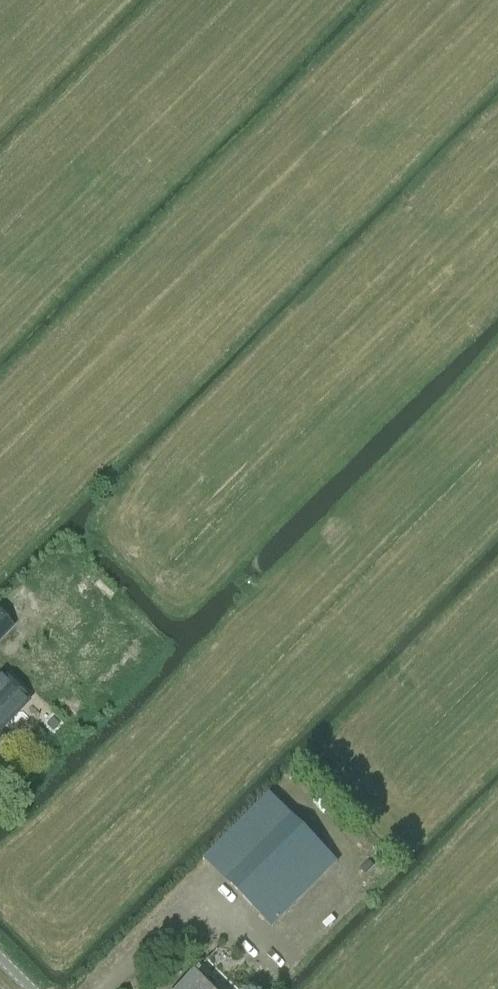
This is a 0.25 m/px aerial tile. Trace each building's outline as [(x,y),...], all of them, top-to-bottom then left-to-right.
[(11,628),(0,617),(0,639),(11,628)] [(29,703),(1,676),(0,677),(0,732),(29,703)] [(293,817),(227,882),(273,928),(338,863),(293,817)] [(177,988),(222,988),(200,967),(177,988)]
